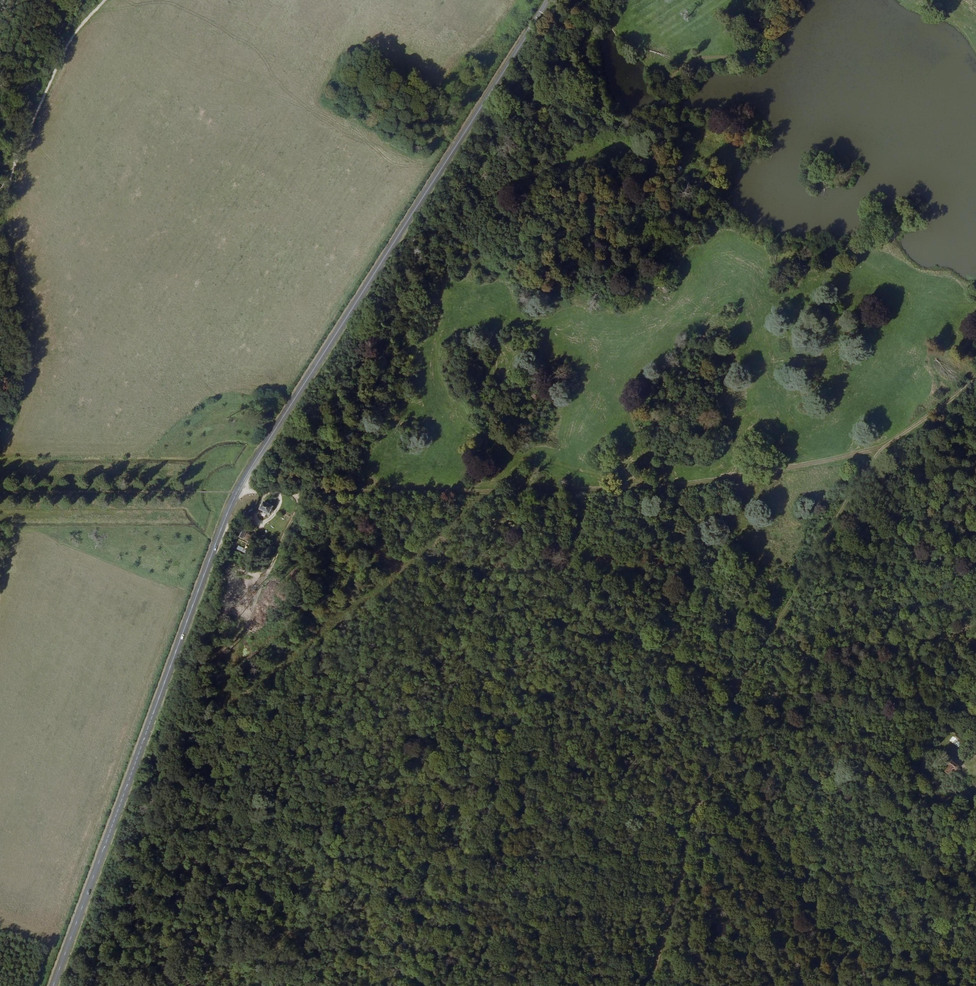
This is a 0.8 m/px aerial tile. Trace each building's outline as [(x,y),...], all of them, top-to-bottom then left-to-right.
[(265,502),(261,510),(271,515),(275,507),(265,502)] [(267,527),(272,531),(275,527),(270,523),(267,527)] [(245,525),(242,532),(250,536),(253,530),(245,525)] [(247,545),(245,548),(257,555),(259,551),(247,545)] [(973,745),(956,733),(954,736),(970,749),(973,745)] [(958,747),(962,743),(955,738),(952,743),(958,747)] [(953,772),(968,784),(971,781),(960,773),(962,771),(959,768),(961,767),(952,760),(948,764),(951,766),(946,773),(950,776),(953,772)]
